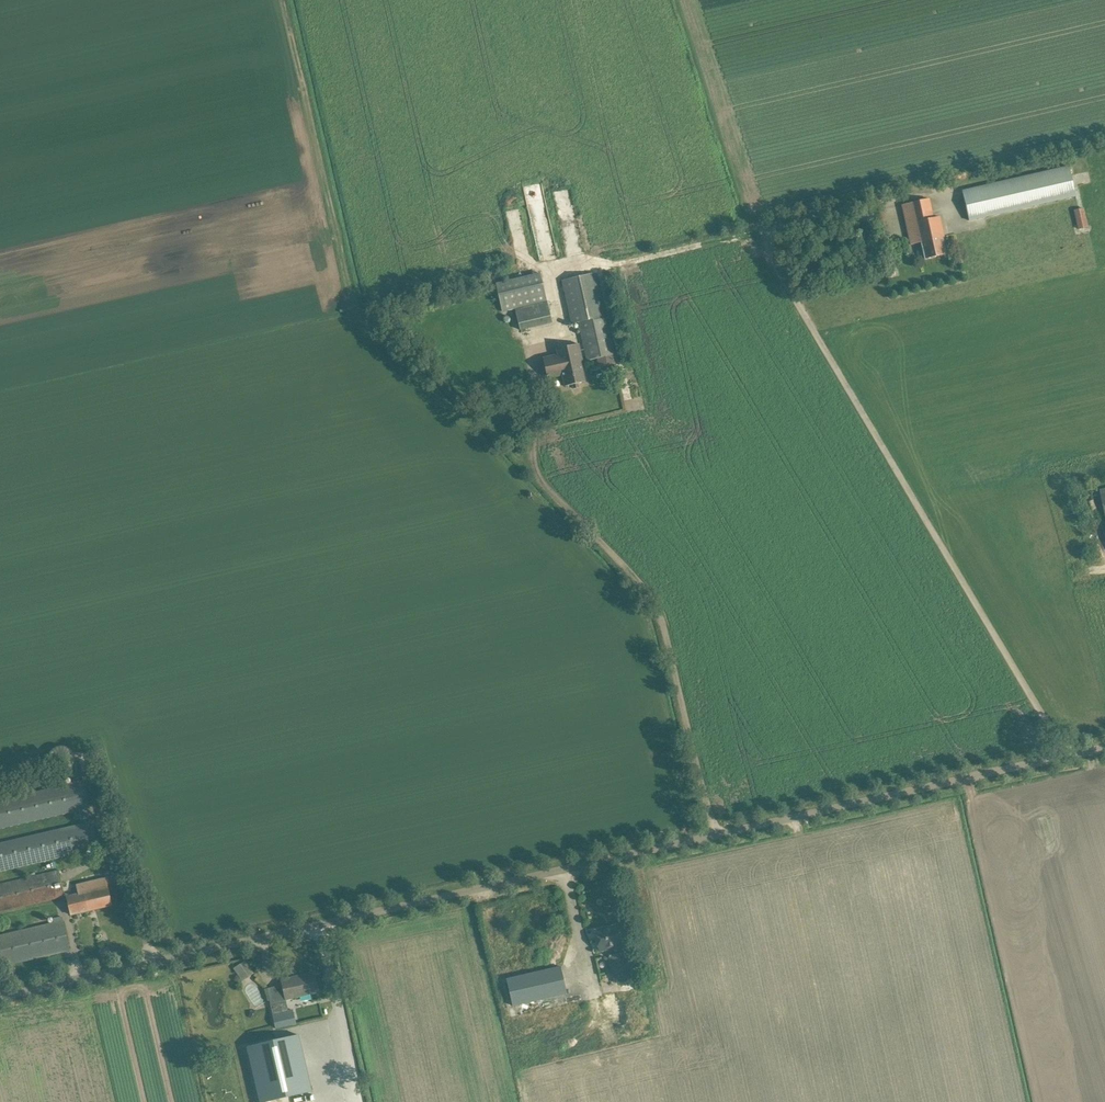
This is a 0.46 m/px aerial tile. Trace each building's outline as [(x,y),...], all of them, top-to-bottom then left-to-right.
[(963,191),(969,221),(1077,197),(1070,168),(963,191)] [(930,199),(902,205),(911,245),(922,242),(923,248),(925,259),(946,255),(942,238),(944,237),(940,217),(934,218),(930,199)] [(1084,208),(1074,210),(1078,228),(1088,226),(1084,208)] [(596,273),(562,280),(572,324),(579,323),(585,351),(586,356),(588,361),(597,359),(614,355),(615,355),(596,273)] [(496,284),(502,312),(515,309),(520,330),(552,322),(541,274),(496,284)] [(586,382),(583,371),(582,365),(584,364),(579,344),(556,349),(558,355),(543,358),(548,379),(563,375),(565,387),(573,385),(574,389),(579,388),(578,384),(586,382)] [(49,758),(49,759),(49,760),(49,762),(49,763),(49,764),(50,765),(50,766),(51,767),(52,768),(52,769),(53,769),(54,770),(55,771),(57,772),(58,772),(59,772),(62,772),(63,772),(64,772),(66,772),(67,771),(69,770),(70,769),(71,769),(72,768),(72,767),(73,766),(74,765),(74,764),(74,763),(75,762),(75,761),(75,760),(75,758),(75,757),(75,756),(74,755),(74,754),(73,753),(73,752),(72,751),(71,750),(70,749),(69,748),(68,747),(66,747),(65,747),(64,746),(62,746),(61,746),(58,746),(56,747),(54,748),(53,749),(52,750),(52,751),(51,752),(50,753),(50,754),(49,755),(49,756),(49,757),(49,758)] [(48,789),(0,801),(0,828),(90,807),(84,782),(68,786),(66,777),(46,782),(48,789)] [(99,848),(93,822),(0,844),(0,871),(99,848)] [(59,870),(0,884),(0,912),(66,896),(59,870)] [(79,894),(78,894),(67,897),(71,915),(123,903),(117,876),(77,885),(79,894)] [(70,950),(63,920),(53,923),(0,936),(0,967),(70,950)] [(609,955),(617,993),(635,990),(626,951),(624,952),(617,925),(594,931),(599,951),(617,947),(618,953),(609,955)] [(244,960),(234,967),(242,980),(252,973),(244,960)] [(566,994),(560,967),(507,979),(513,1006),(566,994)] [(281,980),(285,999),(318,992),(314,972),(281,980)] [(286,1002),(271,1005),(276,1028),(276,1029),(296,1024),(293,1010),(288,1011),(286,1002)] [(247,1047),(260,1101),(267,1101),(312,1091),(312,1090),(309,1091),(296,1036),(299,1036),(299,1035),(247,1047)]
